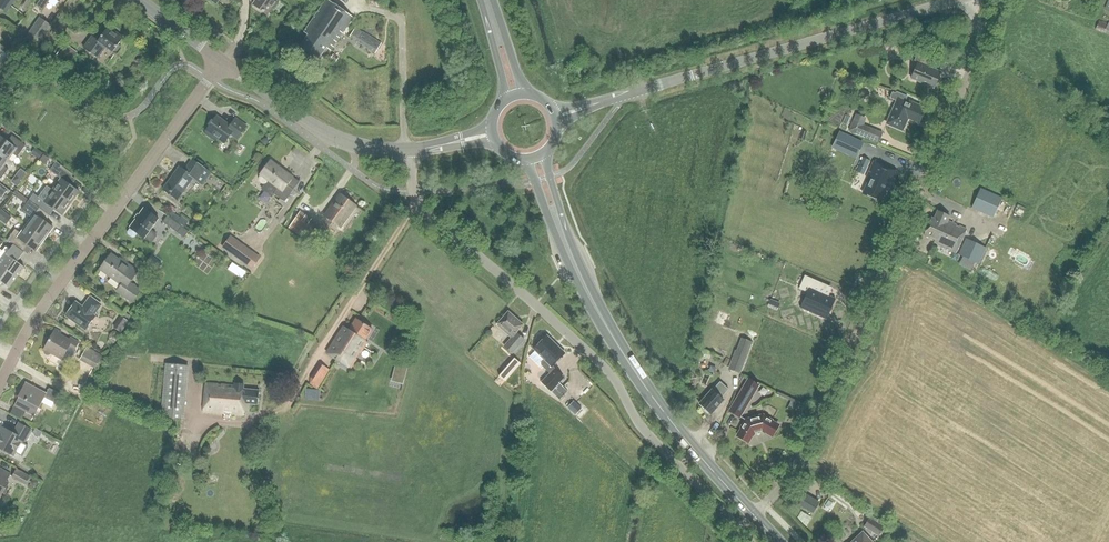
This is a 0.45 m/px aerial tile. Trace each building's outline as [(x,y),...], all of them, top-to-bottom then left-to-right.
[(15,0),(0,0),(0,9),(6,13),(15,0)] [(44,7),(49,0),(40,0),(36,5),(42,10),(44,7)] [(278,0),(256,0),(252,4),(267,15),(278,0)] [(354,18),(329,0),(326,0),(304,32),(308,35),(298,48),(310,57),(310,59),(313,61),(315,60),(317,61),(326,47),(331,50),(354,18)] [(28,34),(25,39),(36,47),(51,26),(40,18),(31,30),(28,34)] [(1100,21),(1095,31),(1108,37),(1108,22),(1107,27),(1104,25),(1105,23),(1100,21)] [(356,27),(350,37),(357,41),(356,42),(375,53),(382,43),(376,40),(356,27)] [(107,28),(99,40),(92,35),(82,48),(97,59),(106,47),(114,54),(118,54),(121,50),(120,47),(118,46),(122,40),(121,39),(122,38),(112,30),(112,32),(107,28)] [(70,64),(76,54),(63,45),(57,55),(70,64)] [(933,88),(940,72),(931,68),(934,62),(916,54),(913,61),(917,63),(910,79),(933,88)] [(894,93),(892,92),(890,98),(897,102),(887,124),(898,129),(904,117),(919,123),(925,108),(909,101),(908,103),(905,102),(908,97),(897,92),(894,93)] [(866,118),(856,114),(849,130),(878,143),(882,133),(863,125),(866,118)] [(245,128),(234,119),(230,126),(216,116),(204,134),(214,142),(217,138),(224,143),(231,134),(237,139),(245,128)] [(858,158),(865,142),(841,131),(834,148),(858,158)] [(8,159),(12,153),(17,157),(25,146),(12,136),(7,142),(0,136),(0,153),(8,159)] [(8,159),(0,153),(0,178),(1,179),(8,169),(3,166),(8,159)] [(856,172),(863,175),(870,161),(862,158),(856,172)] [(202,184),(210,173),(192,160),(184,171),(179,167),(163,190),(177,200),(193,178),(202,184)] [(260,175),(261,175),(260,176),(260,178),(260,179),(260,180),(261,181),(261,182),(263,183),(264,183),(265,183),(266,183),(268,182),(268,181),(277,188),(273,193),(285,202),(293,190),(287,185),(293,177),(270,160),(260,175)] [(898,171),(873,161),(866,178),(869,180),(863,194),(874,199),(875,201),(878,202),(880,201),(881,202),(887,187),(890,189),(898,171)] [(56,162),(50,170),(61,178),(61,179),(52,190),(71,203),(79,192),(71,186),(67,183),(72,176),(73,174),(72,173),(56,162)] [(46,213),(50,206),(62,215),(70,203),(52,190),(47,186),(38,197),(33,193),(28,200),(46,213)] [(1002,197),(980,188),(972,208),(994,217),(1002,197)] [(340,227),(355,206),(340,195),(324,216),(340,227)] [(53,228),(45,222),(41,219),(46,213),(28,200),(20,210),(32,218),(26,226),(44,239),(53,228)] [(820,205),(812,202),(809,208),(818,211),(820,205)] [(144,208),(130,228),(128,232),(128,234),(132,237),(135,237),(137,233),(144,238),(150,242),(152,242),(156,236),(156,234),(150,230),(158,219),(144,208)] [(0,210),(0,220),(3,222),(6,225),(12,217),(8,215),(1,209),(0,210)] [(300,211),(300,212),(289,228),(300,235),(304,230),(315,237),(322,226),(300,211)] [(967,229),(948,221),(950,216),(937,211),(934,219),(931,217),(923,235),(934,240),(933,242),(938,245),(937,245),(956,254),(967,229)] [(190,231),(184,226),(168,215),(163,222),(184,238),(190,231)] [(1027,236),(1033,237),(1036,226),(1030,225),(1027,236)] [(15,229),(7,240),(19,249),(23,251),(28,245),(36,251),(44,239),(26,226),(21,233),(21,234),(15,229)] [(260,257),(231,235),(222,247),(252,268),(260,257)] [(966,239),(959,255),(978,264),(986,248),(966,239)] [(17,277),(24,267),(17,262),(24,253),(13,245),(10,250),(5,247),(2,251),(0,249),(0,265),(17,277)] [(132,302),(141,291),(130,283),(138,271),(123,261),(122,262),(111,254),(99,269),(121,285),(117,291),(132,302)] [(162,263),(151,255),(146,262),(156,270),(162,263)] [(17,277),(0,265),(0,285),(2,283),(9,288),(17,277)] [(800,307),(826,319),(835,299),(818,291),(822,283),(804,275),(798,289),(807,292),(800,307)] [(93,316),(101,305),(90,297),(82,308),(75,303),(66,315),(86,330),(95,317),(93,316)] [(514,335),(523,325),(502,306),(489,322),(509,339),(503,346),(510,352),(520,340),(514,335)] [(129,321),(121,316),(114,328),(121,333),(129,321)] [(330,349),(328,353),(351,368),(357,359),(356,358),(359,354),(360,354),(368,343),(365,341),(372,329),(355,318),(348,330),(346,329),(343,334),(341,332),(339,336),(337,335),(329,348),(330,349)] [(55,329),(44,349),(45,350),(44,351),(44,353),(45,354),(47,355),(48,355),(50,354),(51,353),(62,359),(61,361),(67,364),(75,351),(79,343),(70,338),(69,339),(61,334),(61,333),(55,329)] [(546,335),(533,349),(544,359),(540,362),(542,365),(547,370),(550,373),(543,380),(542,381),(542,382),(551,390),(559,382),(564,377),(554,368),(552,365),(564,352),(546,335)] [(741,338),(736,350),(735,350),(728,369),(740,373),(752,342),(741,338)] [(102,355),(86,347),(79,360),(95,369),(102,355)] [(322,388),(334,367),(324,361),(312,382),(322,388)] [(408,364),(397,361),(393,382),(404,384),(408,364)] [(189,365),(165,363),(161,417),(184,419),(189,365)] [(759,385),(748,378),(728,411),(740,418),(759,385)] [(32,420),(39,408),(44,398),(56,404),(61,394),(49,388),(46,393),(25,382),(18,397),(19,397),(14,406),(26,412),(24,416),(32,420)] [(707,414),(709,413),(711,415),(723,400),(721,398),(729,390),(720,382),(713,391),(712,390),(699,405),(705,409),(704,411),(707,414)] [(232,412),(231,415),(244,416),(245,404),(258,405),(259,391),(243,389),(244,384),(237,383),(237,386),(206,383),(203,412),(224,414),(224,411),(232,412)] [(582,408),(574,400),(567,407),(576,415),(582,408)] [(753,436),(755,434),(762,432),(765,433),(765,432),(773,436),(778,426),(771,422),(772,421),(763,415),(746,420),(740,429),(742,430),(738,437),(747,443),(752,435),(753,436)] [(0,427),(0,449),(13,456),(15,452),(23,456),(28,446),(21,442),(22,440),(25,442),(31,431),(18,424),(13,433),(0,426),(0,427)] [(1,498),(9,483),(6,481),(10,474),(0,468),(0,497),(1,498)] [(31,476),(17,468),(12,476),(26,484),(31,476)] [(819,502),(802,491),(794,504),(799,508),(800,506),(812,513),(819,502)] [(878,536),(884,528),(868,517),(863,527),(878,536)] [(862,532),(852,541),(872,541),(862,532)]
